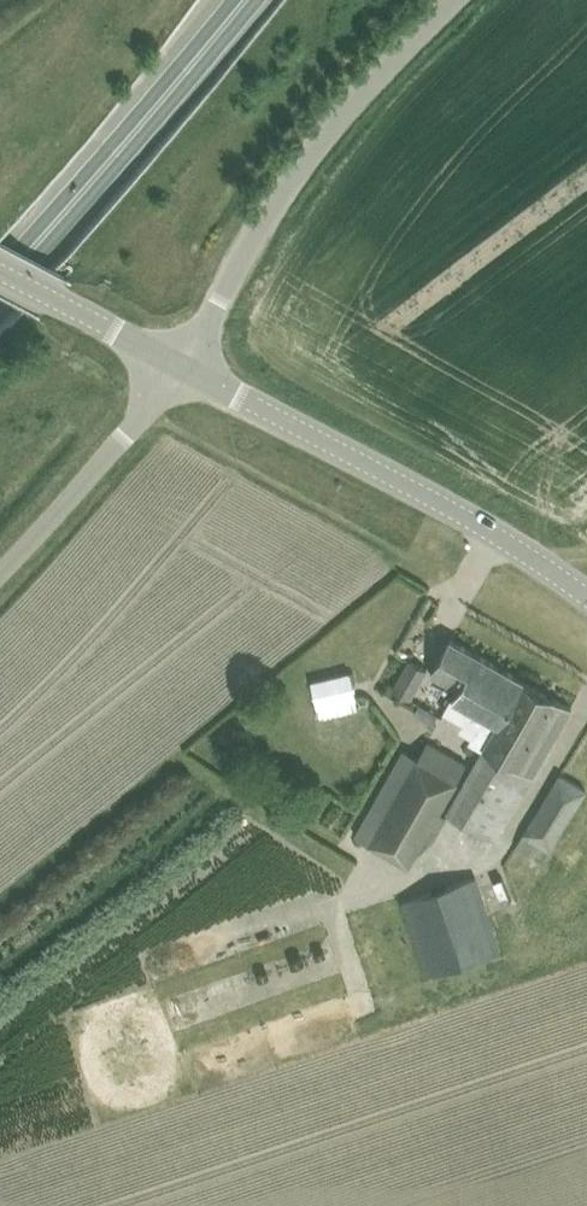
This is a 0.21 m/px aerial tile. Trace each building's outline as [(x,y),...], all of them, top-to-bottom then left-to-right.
[(456,689),(451,697),(472,708),(497,665),(450,638),(430,674),(456,689)] [(405,641),(398,653),(407,658),(414,647),(405,641)] [(392,688),(409,698),(426,669),(409,659),(392,688)] [(570,706),(497,665),(472,708),(451,697),(443,710),(462,721),(459,727),(471,734),(468,739),(482,746),(446,810),(496,838),(570,706)] [(320,716),(360,707),(351,673),(312,682),(320,716)] [(403,747),(354,834),(408,864),(424,835),(431,839),(445,813),(438,809),(464,761),(427,740),(418,755),(403,747)] [(514,846),(538,860),(540,861),(545,854),(552,858),(555,853),(548,849),(585,788),(559,772),(514,846)] [(402,899),(426,975),(500,951),(474,875),(402,899)]
